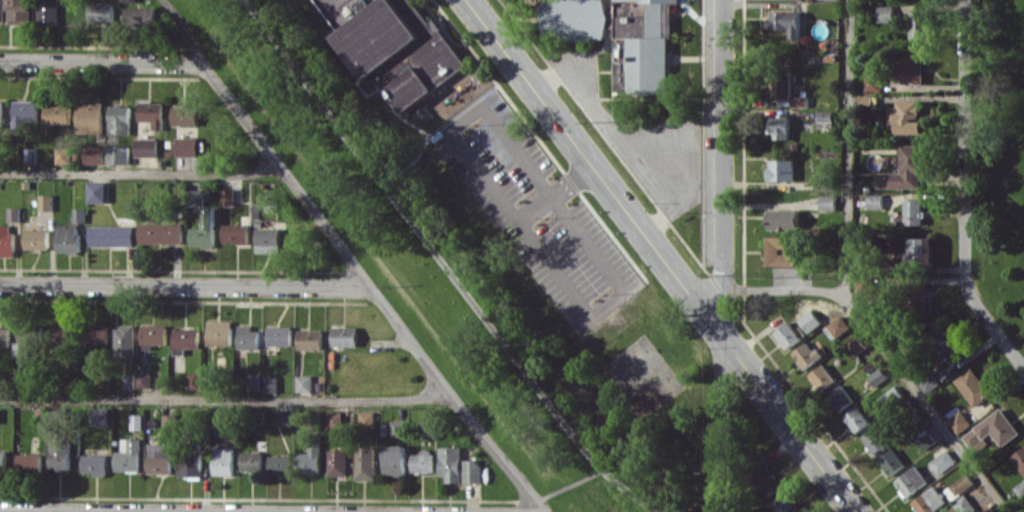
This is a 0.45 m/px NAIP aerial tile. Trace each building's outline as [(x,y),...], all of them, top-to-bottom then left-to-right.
[(10,24),(32,23),(32,0),(9,0),(10,24)] [(37,25),(58,26),(58,0),(38,0),(37,25)] [(338,33),(335,35),(368,86),(378,79),(382,85),(383,99),(394,99),(402,112),(468,67),(436,20),(428,20),(420,9),(410,9),(403,13),(395,0),(315,0),(338,33)] [(607,0),(543,0),(543,39),(607,39),(607,0)] [(669,36),(665,36),(665,3),(675,3),(675,0),(616,0),(616,37),(629,38),(628,93),(669,93),(669,36)] [(113,4),(89,4),(89,23),(113,23),(113,4)] [(894,21),(894,6),(878,6),(878,21),(894,21)] [(156,7),(122,8),(122,26),(156,25),(156,7)] [(912,37),(931,37),(930,10),(911,11),(912,37)] [(800,38),(801,11),(770,11),(769,29),(791,29),(790,38),(800,38)] [(923,83),(924,50),(903,50),(903,83),(923,83)] [(883,91),(883,69),(866,69),(866,91),(883,91)] [(791,96),(792,74),(775,73),(774,96),(791,96)] [(808,106),(808,96),(794,96),(794,106),(808,106)] [(13,133),(25,133),(25,120),(37,120),(37,100),(13,100),(13,133)] [(922,100),(897,101),(897,106),(889,106),(889,123),(897,123),(898,134),(922,133),(922,100)] [(104,101),(77,101),(76,133),(103,134),(104,101)] [(163,103),(139,102),(138,121),(153,121),(153,129),(162,130),(163,103)] [(44,123),(70,124),(70,104),(45,104),(44,123)] [(130,105),(109,105),(108,132),(130,133),(130,105)] [(198,106),(172,105),(171,125),(197,125),(198,106)] [(817,128),(833,128),(834,111),(818,110),(817,128)] [(772,139),(789,139),(790,116),(772,116),(772,139)] [(197,156),(198,137),(175,137),(175,156),(197,156)] [(157,156),(157,138),(135,138),(135,156),(157,156)] [(920,187),(919,173),(925,173),(924,144),(901,145),(902,173),(877,173),(877,188),(920,187)] [(104,164),(104,146),(84,146),(85,164),(104,164)] [(129,164),(129,146),(107,146),(107,163),(129,164)] [(56,164),(71,164),(71,147),(56,148),(56,164)] [(37,148),(24,148),(24,163),(37,163),(37,148)] [(157,157),(136,157),(136,166),(157,166),(157,157)] [(794,160),(769,160),(770,181),(795,180),(794,160)] [(87,202),(107,203),(107,182),(87,182),(87,202)] [(233,189),(221,189),(221,204),(233,204),(233,189)] [(884,194),(868,194),(868,208),(884,209),(884,194)] [(52,211),(52,195),(39,195),(39,211),(52,211)] [(836,210),(836,195),(819,195),(819,210),(836,210)] [(923,199),(906,199),(905,214),(898,214),(898,224),(923,224),(923,199)] [(189,246),(214,247),(215,208),(204,207),(203,228),(190,228),(189,246)] [(20,221),(20,208),(7,208),(7,221),(20,221)] [(84,208),(73,208),(73,222),(85,222),(84,208)] [(769,210),(769,230),(800,230),(799,209),(769,210)] [(182,243),(182,222),(139,224),(139,244),(182,243)] [(79,252),(78,224),(57,224),(57,252),(79,252)] [(222,243),(247,244),(248,224),(223,224),(222,243)] [(13,256),(13,225),(0,225),(0,256),(13,256)] [(133,226),(89,225),(88,246),(133,246),(133,226)] [(256,253),(280,252),(279,228),(255,228),(256,253)] [(24,249),(48,249),(49,230),(24,229),(24,249)] [(798,237),(769,236),(768,266),(797,267),(798,237)] [(934,238),(911,238),(910,264),(934,265),(934,238)] [(913,312),(928,311),(927,288),(912,289),(913,312)] [(822,323),(811,309),(798,320),(809,333),(822,323)] [(850,329),(843,315),(828,324),(835,337),(850,329)] [(231,321),(207,321),(207,345),(232,345),(231,321)] [(801,339),(790,321),(774,331),(785,349),(801,339)] [(108,344),(108,324),(86,325),(86,344),(108,344)] [(141,343),(166,344),(166,325),(141,324),(141,343)] [(135,325),(115,326),(116,357),(136,356),(135,325)] [(251,325),(238,325),(238,349),(258,349),(259,330),(251,330),(251,325)] [(292,326),(268,326),(267,345),(291,346),(292,326)] [(357,346),(357,326),(332,326),(332,346),(357,346)] [(0,327),(0,347),(9,347),(10,327),(0,327)] [(76,347),(77,328),(50,327),(49,346),(76,347)] [(199,348),(199,329),(173,329),(174,355),(185,354),(185,348),(199,348)] [(322,350),(322,329),(298,329),(297,350),(322,350)] [(929,339),(942,360),(956,351),(943,330),(929,339)] [(867,347),(858,335),(847,344),(855,355),(867,347)] [(821,358),(811,341),(793,351),(803,369),(821,358)] [(15,359),(30,359),(30,342),(15,342),(15,359)] [(809,375),(822,391),(836,380),(823,363),(809,375)] [(875,387),(888,378),(880,367),(867,376),(875,387)] [(955,380),(973,405),(991,393),(973,367),(955,380)] [(137,387),(151,388),(151,373),(138,372),(137,387)] [(200,373),(188,372),(188,390),(200,390),(200,373)] [(135,373),(124,373),(124,389),(135,389),(135,373)] [(202,388),(214,388),(214,373),(202,373),(202,388)] [(259,388),(259,374),(247,374),(248,389),(259,388)] [(311,393),(312,376),(296,375),(296,392),(311,393)] [(277,377),(264,376),(264,392),(277,393),(277,377)] [(840,411),(854,401),(841,384),(827,395),(840,411)] [(905,399),(897,385),(881,395),(889,408),(905,399)] [(844,416),(856,433),(870,423),(858,406),(844,416)] [(109,408),(93,407),(92,425),(109,425),(109,408)] [(962,435),(973,451),(995,436),(1002,446),(1020,433),(1002,407),(962,435)] [(948,419),(958,434),(972,424),(961,410),(948,419)] [(327,428),(343,428),(342,411),(327,411),(327,428)] [(142,430),(142,414),(131,414),(131,429),(142,430)] [(175,429),(175,414),(164,414),(164,429),(175,429)] [(434,421),(419,421),(419,436),(434,435),(434,421)] [(862,437),(874,454),(889,443),(877,426),(862,437)] [(116,451),(115,470),(141,471),(141,438),(122,438),(121,451),(116,451)] [(49,469),(70,470),(70,442),(49,442),(49,469)] [(171,474),(172,443),(149,442),(148,473),(171,474)] [(321,445),(309,444),(308,453),(297,453),(297,472),(320,472),(321,445)] [(405,445),(383,445),(383,475),(404,476),(405,445)] [(356,479),(374,479),(375,447),(356,446),(356,479)] [(234,448),(214,447),(213,474),(233,475),(234,448)] [(461,447),(439,447),(439,475),(446,475),(446,482),(461,482),(461,447)] [(1011,456),(1023,473),(1023,447),(1011,456)] [(891,475),(905,465),(893,448),(879,458),(891,475)] [(956,462),(948,449),(929,461),(938,474),(956,462)] [(347,450),(328,450),(328,475),(347,476),(347,450)] [(411,454),(411,472),(432,472),(432,450),(419,450),(419,454),(411,454)] [(242,452),(242,471),(262,471),(262,451),(242,452)] [(202,453),(180,453),(180,477),(202,476),(202,453)] [(41,454),(15,454),(15,474),(42,473),(41,454)] [(108,454),(82,454),(83,472),(95,472),(95,476),(108,476),(108,454)] [(289,455),(269,455),(269,475),(289,475),(289,455)] [(482,482),(481,460),(463,460),(463,482),(482,482)] [(783,486),(765,465),(749,479),(766,500),(783,486)] [(928,483),(917,466),(894,479),(905,497),(928,483)] [(952,500),(975,482),(967,472),(944,490),(952,500)] [(947,501),(935,485),(911,502),(919,511),(933,511),(947,501)] [(778,511),(800,511),(801,511),(785,492),(771,503),(778,511)]
